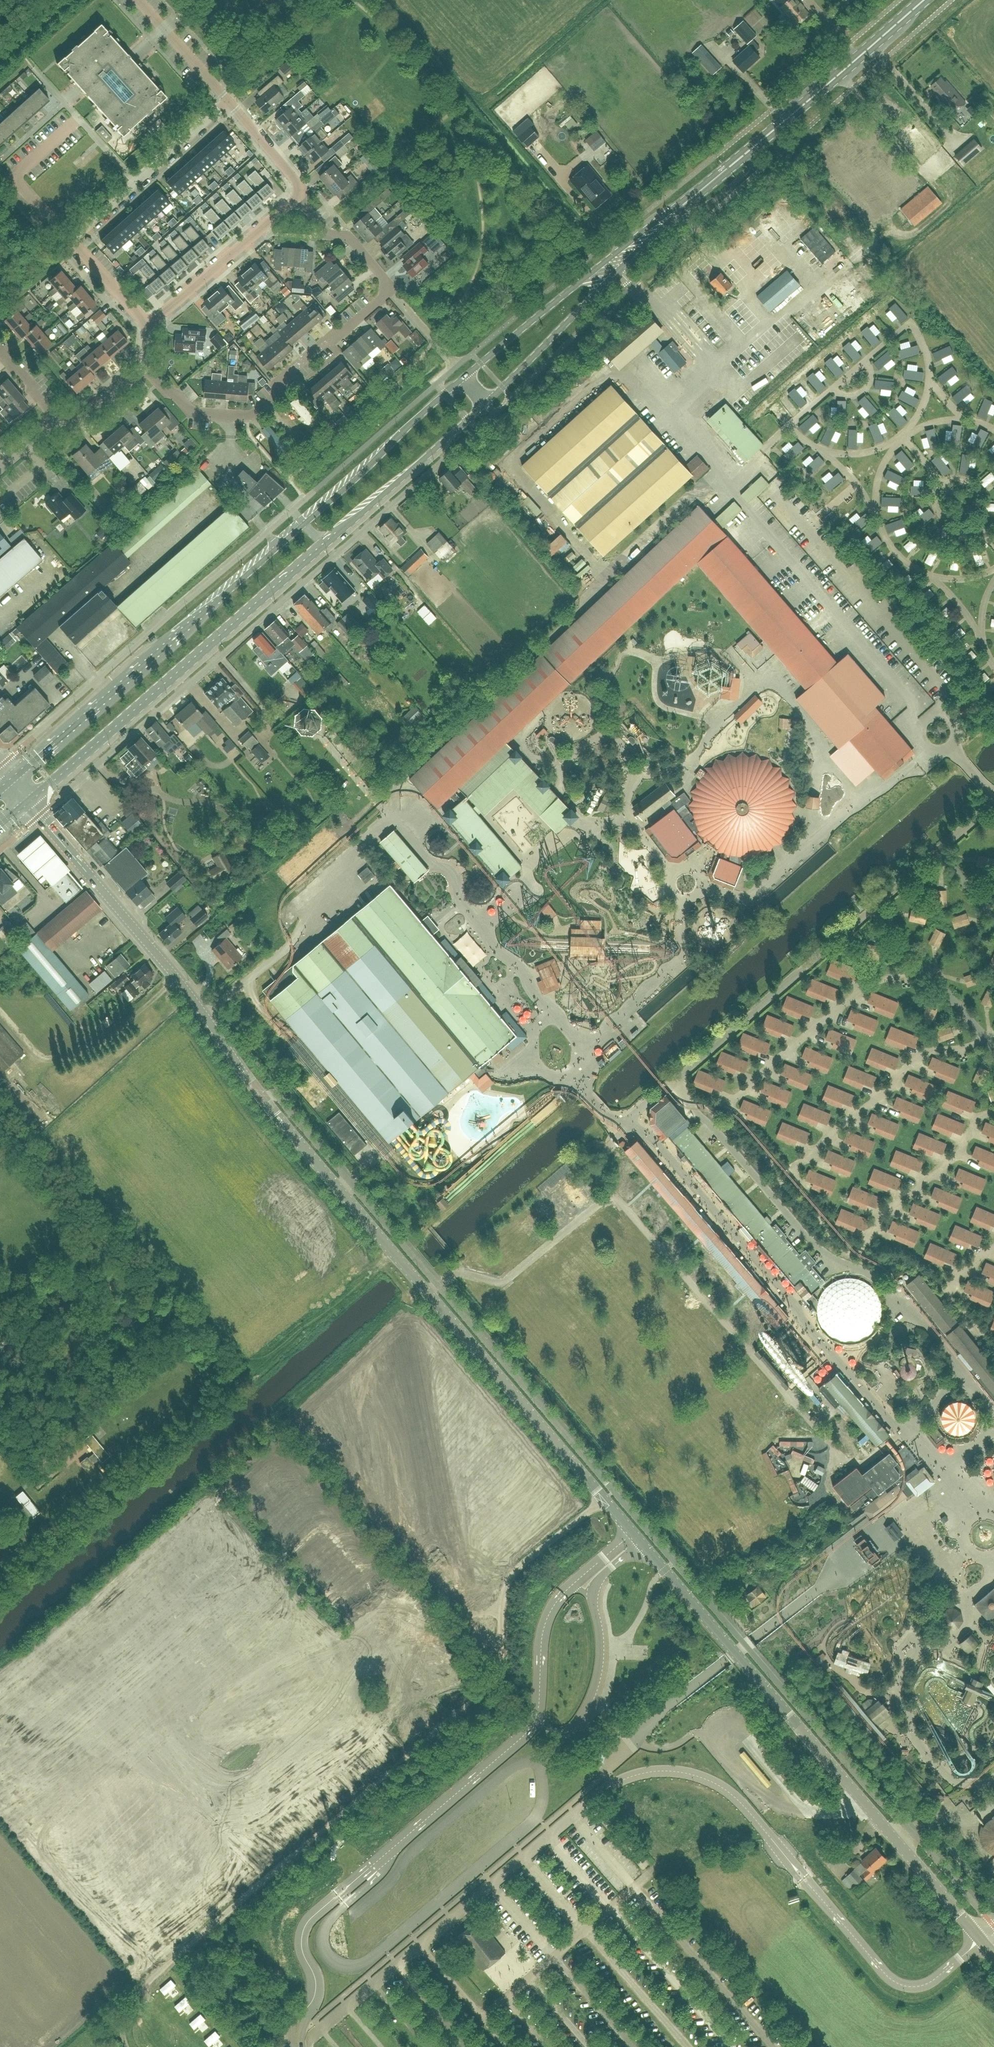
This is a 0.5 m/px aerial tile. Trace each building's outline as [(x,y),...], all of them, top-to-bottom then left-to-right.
[(808,14),(796,0),(789,0),(781,7),(791,19),(792,18),(797,24),(808,14)] [(743,72),(760,57),(755,52),(759,48),(752,39),(756,36),(743,21),(734,29),(749,46),(733,61),(743,72)] [(158,90),(135,64),(106,32),(106,31),(100,24),(92,31),(93,31),(64,57),(63,57),(56,64),(62,71),(63,70),(116,129),(115,129),(122,137),(129,130),(129,129),(158,103),(158,104),(165,97),(159,90),(158,90)] [(195,39),(190,43),(195,51),(201,47),(195,39)] [(715,78),(725,70),(712,54),(702,62),(715,78)] [(261,98),(256,102),(265,113),(283,97),(276,88),(282,84),(284,82),(278,75),(262,89),(266,93),(261,98)] [(952,116),(965,105),(946,83),(945,84),(941,80),(931,89),(938,97),(937,97),(942,103),(941,104),(952,116)] [(309,83),(302,88),(307,94),(314,89),(309,83)] [(29,97),(39,108),(49,100),(38,88),(29,97)] [(290,100),(294,105),(291,107),(284,113),(277,120),(284,128),(298,115),(295,112),(302,106),(298,102),(305,96),(301,91),(290,100)] [(19,105),(29,117),(39,108),(29,97),(19,105)] [(9,114),(20,126),(29,117),(19,105),(9,114)] [(291,136),(308,121),(312,127),(322,119),(318,114),(314,118),(310,113),(302,120),(298,115),(284,128),(291,136)] [(328,136),(321,128),(333,118),(329,113),(322,119),(312,127),(316,131),(314,133),(299,146),(306,155),(321,142),(328,136)] [(10,134),(20,126),(9,114),(0,122),(0,123),(10,134)] [(336,118),(325,128),(331,134),(342,125),(336,118)] [(164,125),(158,119),(146,130),(152,136),(164,125)] [(569,124),(574,130),(579,126),(574,121),(569,124)] [(1,143),(10,134),(0,123),(0,142),(1,143)] [(101,126),(95,131),(106,143),(112,138),(101,126)] [(518,138),(527,148),(539,137),(530,126),(518,138)] [(932,148),(914,127),(901,139),(918,159),(932,148)] [(222,131),(214,138),(226,152),(234,144),(222,131)] [(597,131),(590,137),(599,148),(606,142),(597,131)] [(353,137),(349,132),(330,148),(334,153),(353,137)] [(331,133),(325,140),(331,145),(337,138),(331,133)] [(218,159),(226,152),(214,138),(206,146),(218,159)] [(966,147),(955,156),(963,164),(973,155),(981,148),(974,140),(966,147)] [(321,142),(306,155),(313,163),(328,150),(321,142)] [(218,159),(206,146),(198,153),(210,166),(218,159)] [(942,158),(946,162),(954,155),(950,151),(942,158)] [(198,153),(190,160),(202,173),(210,166),(198,153)] [(615,153),(607,160),(612,166),(620,159),(615,153)] [(341,174),(337,170),(343,165),(339,160),(335,156),(326,164),(330,168),(320,176),(328,186),(341,174)] [(194,181),(202,173),(190,160),(182,167),(194,181)] [(48,162),(43,170),(48,173),(54,166),(48,162)] [(943,177),(952,168),(946,163),(938,172),(943,177)] [(596,208),(611,195),(601,184),(603,182),(588,164),(570,179),(583,194),(584,193),(596,208)] [(182,167),(174,175),(186,188),(194,181),(182,167)] [(255,193),(262,202),(273,192),(254,170),(247,176),(255,186),(256,185),(260,189),(255,193)] [(349,191),(358,184),(351,175),(345,179),(341,174),(328,186),(335,195),(336,194),(345,187),(349,191)] [(177,195),(186,188),(174,175),(166,182),(177,195)] [(249,198),(244,202),(243,203),(251,211),(262,202),(255,193),(243,180),(236,186),(244,195),(245,194),(249,198)] [(381,193),(366,206),(370,211),(374,208),(385,198),(391,193),(387,188),(381,193)] [(157,189),(149,197),(161,210),(169,203),(157,189)] [(232,212),(240,221),(251,211),(243,203),(244,202),(232,189),(225,195),(233,205),(234,204),(238,208),(233,212),(232,212)] [(902,212),(916,228),(942,206),(929,190),(902,212)] [(153,217),(161,210),(149,197),(141,204),(153,217)] [(232,212),(233,212),(221,198),(214,205),(222,214),(223,213),(227,217),(222,221),(221,222),(229,230),(240,221),(232,212)] [(145,225),(153,217),(141,204),(133,211),(145,225)] [(404,211),(394,220),(398,224),(404,219),(413,211),(409,206),(404,211)] [(217,240),(229,230),(221,222),(222,221),(210,208),(203,214),(211,223),(212,222),(216,227),(210,231),(217,240)] [(360,220),(354,226),(361,234),(376,221),(382,216),(374,208),(370,211),(371,211),(369,213),(361,219),(360,220)] [(145,225),(133,211),(125,219),(137,232),(145,225)] [(137,232),(125,219),(117,226),(128,239),(137,232)] [(388,224),(385,228),(388,232),(396,225),(398,224),(394,220),(388,224)] [(376,221),(361,234),(368,242),(374,237),(383,229),(377,222),(376,221)] [(195,244),(190,248),(197,257),(209,247),(190,225),(182,232),(190,241),(192,240),(195,244)] [(387,244),(381,249),(391,260),(397,254),(406,247),(400,240),(405,235),(396,225),(388,232),(386,234),(382,238),(382,239),(387,244)] [(108,233),(120,247),(128,239),(117,226),(108,233)] [(821,264),(835,252),(814,227),(800,239),(821,264)] [(112,254),(120,247),(108,233),(100,241),(112,254)] [(438,241),(432,234),(423,242),(429,249),(438,241)] [(184,253),(179,258),(186,266),(197,257),(190,248),(179,235),(171,241),(179,250),(181,249),(184,253)] [(788,250),(798,240),(792,235),(783,245),(788,250)] [(910,237),(901,246),(906,251),(916,242),(910,237)] [(406,255),(403,257),(407,263),(403,266),(413,277),(427,264),(422,258),(421,257),(428,252),(425,248),(420,243),(409,252),(406,255)] [(175,276),(186,266),(179,258),(168,244),(160,251),(168,260),(170,259),(173,263),(168,267),(175,276)] [(293,266),(295,248),(283,247),(283,250),(277,249),(276,264),(276,270),(282,271),(282,265),(293,266)] [(308,249),(295,248),(293,266),(300,267),(299,270),(301,272),(305,272),(312,272),(314,252),(308,251),(308,249)] [(162,272),(157,277),(164,285),(175,276),(168,267),(157,254),(149,260),(157,269),(159,268),(162,272)] [(137,263),(134,265),(138,269),(145,263),(144,262),(141,259),(137,263)] [(323,266),(315,274),(319,279),(322,283),(325,283),(327,281),(330,284),(344,272),(336,264),(335,265),(334,265),(330,260),(323,266)] [(153,295),(164,285),(157,277),(146,263),(145,263),(138,269),(146,279),(147,278),(151,282),(145,286),(153,295)] [(258,285),(263,281),(267,285),(270,282),(272,284),(277,280),(269,270),(264,274),(256,264),(247,271),(258,285)] [(51,297),(57,291),(56,291),(68,280),(60,271),(48,281),(54,288),(48,294),(51,297)] [(242,293),(250,303),(259,295),(254,288),(258,285),(247,271),(238,279),(246,289),(242,293)] [(344,272),(330,284),(334,289),(331,291),(331,293),(334,297),(338,302),(347,294),(354,288),(350,284),(352,282),(344,272)] [(759,296),(757,298),(770,313),(800,286),(787,272),(759,296)] [(710,284),(722,296),(732,287),(721,274),(710,284)] [(76,289),(68,280),(56,291),(57,291),(62,297),(56,303),(59,306),(65,300),(64,300),(68,297),(76,289)] [(286,294),(292,290),(285,281),(279,286),(286,294)] [(305,285),(293,284),(292,292),(304,293),(305,285)] [(79,286),(76,289),(68,297),(73,303),(67,308),(70,312),(76,307),(75,306),(87,295),(79,286)] [(213,294),(225,308),(230,304),(236,311),(244,304),(236,294),(231,298),(222,287),(213,294)] [(226,318),(221,312),(225,308),(213,294),(204,302),(213,313),(209,317),(217,326),(226,318)] [(75,306),(76,307),(81,312),(75,317),(78,321),(85,315),(84,314),(95,304),(87,295),(75,306)] [(332,313),(337,308),(330,299),(324,303),(332,313)] [(316,309),(313,305),(308,309),(301,300),(297,304),(302,309),(304,312),(315,325),(324,317),(316,309)] [(4,320),(12,330),(24,319),(19,314),(25,309),(21,304),(15,310),(16,310),(4,320)] [(302,309),(297,304),(294,307),(298,312),(302,309)] [(324,317),(327,315),(319,306),(316,309),(324,317)] [(100,310),(91,318),(96,324),(105,316),(100,310)] [(296,319),(307,331),(315,325),(304,312),(296,319)] [(283,313),(279,316),(284,322),(288,319),(283,313)] [(20,339),(24,336),(32,329),(27,323),(33,318),(30,314),(24,319),(12,330),(20,339)] [(405,337),(411,332),(396,314),(390,319),(387,315),(376,324),(389,339),(399,330),(405,337)] [(775,334),(781,340),(800,321),(794,315),(775,334)] [(279,316),(276,319),(281,325),(284,322),(279,316)] [(607,352),(618,367),(665,330),(654,316),(607,352)] [(819,316),(813,322),(820,329),(826,323),(819,316)] [(792,330),(799,337),(801,336),(805,340),(806,340),(810,345),(817,339),(813,335),(819,330),(806,317),(792,330)] [(307,331),(296,319),(288,326),(299,338),(307,331)] [(35,326),(32,329),(24,336),(31,345),(43,335),(42,334),(37,328),(44,323),(41,320),(34,325),(35,326)] [(273,326),(270,330),(274,335),(278,332),(273,326)] [(291,345),(299,338),(288,326),(279,333),(282,336),(290,345),(291,345)] [(205,342),(206,330),(184,328),(183,335),(176,335),(175,348),(188,349),(187,351),(195,352),(196,341),(205,342)] [(377,346),(380,350),(385,346),(371,328),(356,341),(368,354),(377,346)] [(48,329),(42,334),(43,335),(31,345),(40,354),(51,344),(45,337),(51,332),(48,329)] [(107,338),(108,338),(118,350),(127,342),(117,329),(110,335),(105,329),(102,332),(107,338)] [(417,329),(411,332),(417,343),(423,340),(417,329)] [(869,329),(863,334),(872,345),(878,340),(869,329)] [(781,340),(788,348),(798,339),(791,331),(781,340)] [(225,343),(217,333),(210,339),(218,349),(225,343)] [(285,356),(293,349),(291,345),(290,345),(282,336),(274,343),(285,356)] [(109,357),(118,350),(108,338),(107,338),(101,343),(96,337),(93,340),(98,346),(99,345),(109,357)] [(277,363),(285,356),(274,343),(270,347),(262,338),(258,341),(277,363)] [(796,357),(807,347),(800,340),(789,350),(796,357)] [(257,357),(268,370),(277,363),(258,341),(255,344),(262,353),(257,357)] [(343,352),(358,369),(372,358),(368,354),(356,341),(343,352)] [(674,372),(685,362),(670,344),(658,353),(674,372)] [(83,348),(88,354),(90,353),(100,365),(109,357),(99,345),(98,346),(92,351),(87,345),(83,348)] [(851,345),(845,350),(854,361),(860,356),(851,345)] [(916,355),(914,348),(900,352),(902,359),(916,355)] [(892,357),(887,351),(876,360),(881,366),(892,357)] [(91,373),(100,365),(90,353),(88,354),(83,358),(78,353),(74,356),(80,363),(81,362),(84,365),(91,373)] [(660,376),(669,366),(659,357),(650,367),(660,376)] [(832,360),(827,365),(836,376),(842,371),(832,360)] [(333,369),(350,388),(354,385),(348,379),(356,373),(347,363),(345,365),(342,362),(333,369)] [(389,377),(396,372),(388,363),(382,369),(389,377)] [(94,377),(91,373),(84,365),(77,371),(72,365),(69,368),(74,374),(75,373),(85,385),(94,377)] [(333,369),(325,376),(337,390),(341,386),(346,392),(350,388),(333,369)] [(956,375),(951,369),(940,379),(945,384),(956,375)] [(215,398),(226,399),(227,381),(221,381),(221,374),(222,370),(217,370),(217,374),(215,398)] [(76,393),(85,385),(75,373),(74,374),(69,378),(63,372),(60,375),(66,382),(66,381),(76,393)] [(215,398),(217,374),(212,373),(211,380),(205,380),(204,397),(215,398)] [(919,381),(920,374),(905,373),(905,380),(919,381)] [(226,399),(237,400),(239,376),(234,375),(234,382),(227,381),(226,399)] [(247,376),(243,376),(239,376),(237,400),(248,401),(248,394),(254,394),(255,382),(249,382),(249,383),(246,383),(247,376)] [(337,390),(325,376),(317,384),(333,402),(337,399),(332,393),(337,390)] [(814,376),(809,381),(818,392),(824,387),(814,376)] [(4,399),(15,389),(7,379),(1,384),(0,383),(0,402),(4,399)] [(893,390),(894,382),(879,381),(879,388),(893,390)] [(355,393),(362,386),(358,382),(351,389),(355,393)] [(337,407),(333,402),(317,384),(308,391),(313,396),(309,399),(317,409),(321,406),(320,404),(324,400),(333,411),(337,407)] [(611,384),(521,465),(603,556),(692,475),(611,384)] [(971,393),(967,387),(956,396),(961,402),(971,393)] [(0,402),(0,403),(4,408),(2,410),(0,411),(0,412),(7,421),(21,409),(27,404),(22,399),(23,398),(15,389),(4,399),(0,402)] [(277,400),(312,442),(326,430),(291,389),(277,400)] [(796,391),(791,396),(800,407),(806,402),(796,391)] [(912,406),(915,399),(903,393),(899,400),(912,406)] [(298,453),(312,442),(277,400),(263,412),(298,453)] [(871,415),(876,410),(867,400),(861,404),(871,415)] [(748,459),(763,445),(725,403),(710,417),(748,459)] [(780,405),(774,408),(780,421),(786,418),(780,405)] [(837,419),(845,420),(846,406),(839,405),(837,419)] [(157,408),(148,416),(160,429),(165,425),(169,430),(173,427),(179,422),(171,413),(170,413),(165,417),(160,411),(157,408)] [(900,426),(905,421),(895,411),(890,416),(900,426)] [(298,453),(263,412),(250,423),(284,465),(298,453)] [(532,415),(526,419),(531,425),(537,420),(532,415)] [(148,416),(138,424),(145,432),(142,436),(151,446),(155,442),(159,439),(164,435),(160,429),(148,416)] [(800,426),(805,431),(816,422),(811,416),(800,426)] [(765,438),(771,433),(760,421),(754,425),(765,438)] [(875,440),(882,438),(878,424),(871,426),(875,440)] [(122,425),(113,433),(123,445),(128,450),(133,446),(138,442),(140,445),(144,441),(140,436),(132,427),(127,431),(122,425)] [(823,441),(830,444),(836,431),(829,428),(823,441)] [(960,430),(953,429),(952,443),(959,444),(960,430)] [(849,445),(857,446),(858,432),(851,431),(849,445)] [(113,433),(103,441),(108,447),(104,451),(120,470),(128,463),(129,462),(120,451),(119,452),(117,450),(123,445),(113,433)] [(934,433),(927,435),(931,449),(938,446),(934,433)] [(987,438),(981,433),(973,445),(979,449),(987,438)] [(72,455),(88,474),(85,477),(88,481),(93,477),(89,473),(96,467),(101,473),(112,463),(100,448),(93,454),(84,444),(72,455)] [(784,456),(788,461),(799,452),(794,446),(784,456)] [(687,461),(695,476),(709,469),(701,454),(687,461)] [(905,454),(899,458),(907,470),(913,465),(905,454)] [(970,455),(963,455),(962,469),(969,470),(970,455)] [(937,457),(932,462),(941,473),(947,468),(937,457)] [(803,470),(808,476),(819,466),(814,461),(803,470)] [(201,470),(146,519),(156,530),(211,481),(201,470)] [(443,474),(441,476),(441,477),(440,479),(451,492),(461,484),(470,494),(476,489),(467,479),(461,483),(450,470),(445,474),(443,474)] [(265,507),(285,489),(266,472),(248,492),(265,507)] [(892,472),(889,479),(902,485),(905,478),(892,472)] [(992,473),(980,481),(984,487),(993,481),(993,476),(992,473)] [(748,503),(769,484),(761,476),(741,495),(748,503)] [(824,486),(829,491),(840,482),(835,476),(824,486)] [(911,487),(911,494),(925,496),(926,489),(911,487)] [(713,491),(703,500),(710,508),(720,499),(713,491)] [(75,518),(86,509),(71,493),(64,500),(57,493),(46,503),(47,504),(46,506),(52,512),(53,511),(61,519),(69,512),(75,518)] [(838,506),(843,511),(854,502),(849,496),(838,506)] [(886,498),(886,505),(900,506),(901,499),(886,498)] [(546,651),(416,776),(443,804),(459,788),(467,797),(450,812),(462,827),(464,830),(467,833),(504,877),(506,880),(521,867),(482,820),(481,820),(480,818),(464,799),(467,797),(483,815),(515,786),(558,832),(576,816),(553,791),(527,764),(515,751),(507,743),(512,738),(529,722),(536,716),(540,711),(548,704),(558,694),(563,690),(588,666),(696,563),(764,640),(772,650),(807,689),(796,698),(816,721),(838,747),(837,763),(845,772),(856,785),(875,769),(881,775),(884,778),(895,769),(892,765),(901,757),(904,761),(915,751),(912,748),(874,706),(885,697),(879,690),(848,654),(837,663),(827,651),(726,535),(720,528),(741,509),(734,501),(713,520),(699,505),(546,651)] [(120,512),(113,503),(104,510),(112,519),(120,512)] [(986,503),(986,511),(993,511),(993,504),(986,503)] [(529,517),(548,536),(556,528),(537,509),(529,517)] [(222,511),(116,601),(134,621),(150,608),(150,598),(143,598),(149,593),(149,582),(151,580),(152,606),(179,583),(178,575),(186,575),(203,561),(202,542),(210,542),(216,537),(218,540),(221,540),(228,534),(228,524),(227,523),(227,517),(222,511)] [(916,520),(920,526),(932,518),(928,512),(916,520)] [(851,527),(856,532),(867,523),(862,518),(851,527)] [(406,541),(402,537),(406,532),(400,525),(398,526),(391,519),(380,529),(387,537),(385,538),(391,546),(396,541),(398,543),(401,546),(406,541)] [(891,523),(893,530),(907,527),(905,520),(891,523)] [(975,542),(980,537),(970,526),(965,531),(975,542)] [(941,543),(948,544),(949,529),(942,529),(941,543)] [(10,545),(0,534),(0,553),(10,545)] [(434,536),(439,558),(454,555),(451,542),(444,543),(442,534),(434,536)] [(562,549),(565,554),(573,551),(566,535),(553,541),(557,551),(562,549)] [(905,545),(910,551),(921,542),(916,536),(905,545)] [(42,560),(23,537),(0,557),(0,595),(42,560)] [(861,550),(866,556),(877,547),(872,541),(861,550)] [(61,587),(16,626),(56,672),(66,663),(44,637),(57,625),(73,643),(94,624),(115,606),(99,588),(129,562),(111,542),(61,587)] [(409,576),(429,558),(421,549),(401,568),(409,576)] [(352,561),(369,580),(378,572),(383,578),(392,570),(383,559),(378,564),(365,550),(352,561)] [(579,570),(586,564),(575,550),(568,556),(579,570)] [(925,563),(932,566),(938,553),(932,550),(925,563)] [(978,566),(985,564),(981,550),(974,552),(978,566)] [(950,569),(958,570),(959,556),(952,555),(950,569)] [(878,569),(882,575),(893,565),(889,560),(878,569)] [(355,591),(335,568),(322,579),(324,581),(319,585),(326,593),(331,589),(342,602),(355,591)] [(897,584),(901,590),(912,581),(908,575),(897,584)] [(918,599),(923,605),(934,595),(929,590),(918,599)] [(382,608),(371,594),(363,600),(375,614),(382,608)] [(305,595),(299,600),(304,605),(305,604),(315,616),(314,616),(325,628),(327,631),(333,626),(333,625),(331,623),(332,622),(331,622),(335,619),(326,609),(322,612),(310,598),(309,599),(305,595)] [(318,634),(325,628),(314,616),(315,616),(305,604),(304,605),(299,600),(294,605),(298,609),(297,610),(318,634)] [(437,617),(426,604),(418,611),(429,624),(437,617)] [(935,617),(940,623),(951,613),(946,608),(935,617)] [(863,627),(869,623),(866,618),(859,622),(863,627)] [(345,633),(351,628),(342,619),(336,623),(345,633)] [(276,620),(265,630),(278,645),(276,646),(283,654),(293,646),(299,652),(307,646),(298,635),(291,641),(288,637),(289,635),(276,620)] [(949,638),(954,643),(965,634),(960,628),(949,638)] [(272,675),(288,661),(276,648),(263,633),(259,636),(258,636),(256,638),(255,639),(254,641),(258,646),(253,650),(267,666),(266,667),(272,675)] [(760,644),(750,633),(737,644),(742,649),(747,645),(752,650),(760,644)] [(9,634),(0,641),(0,645),(2,647),(12,638),(14,640),(9,634)] [(367,636),(361,641),(373,654),(378,649),(378,648),(385,642),(379,636),(372,642),(367,636)] [(313,649),(318,645),(314,641),(310,645),(313,649)] [(763,650),(761,659),(756,658),(754,665),(763,668),(765,658),(770,659),(772,652),(763,650)] [(960,661),(965,666),(976,657),(971,651),(960,661)] [(42,685),(52,675),(43,665),(33,675),(42,685)] [(912,679),(914,671),(908,670),(906,677),(912,679)] [(973,682),(978,688),(988,679),(984,673),(973,682)] [(300,677),(293,684),(299,691),(307,684),(300,677)] [(222,711),(235,726),(252,711),(238,696),(237,698),(233,694),(234,693),(221,679),(204,694),(217,709),(224,702),(228,706),(222,711)] [(0,697),(0,739),(2,741),(1,741),(8,741),(16,734),(17,733),(16,732),(15,731),(18,728),(21,732),(22,731),(19,728),(22,725),(23,726),(23,727),(24,727),(25,726),(35,717),(36,716),(35,715),(35,716),(34,714),(37,712),(38,711),(41,708),(42,710),(42,711),(44,710),(43,709),(49,704),(34,687),(14,705),(12,703),(9,699),(7,697),(9,696),(6,692),(1,696),(0,697)] [(60,690),(62,695),(69,692),(67,687),(60,690)] [(733,716),(735,717),(741,724),(763,703),(757,696),(755,695),(733,716)] [(206,734),(216,725),(204,712),(201,714),(191,703),(175,717),(185,729),(194,721),(206,734)] [(426,718),(418,709),(406,720),(414,729),(426,718)] [(316,726),(317,719),(312,714),(306,714),(301,718),(301,725),(305,729),(311,730),(316,726)] [(171,743),(167,739),(168,738),(155,722),(146,730),(159,745),(160,745),(164,749),(171,743)] [(548,733),(543,728),(535,737),(539,741),(539,742),(548,733)] [(248,747),(250,750),(257,743),(248,732),(239,740),(246,749),(248,747)] [(550,737),(547,740),(553,744),(554,745),(557,742),(556,740),(552,737),(550,737)] [(142,764),(154,753),(140,738),(127,748),(129,750),(120,758),(127,767),(127,768),(126,771),(129,775),(133,774),(134,776),(144,767),(142,764)] [(269,756),(258,744),(250,751),(261,763),(269,756)] [(703,836),(704,844),(712,845),(715,853),(723,852),(728,858),(736,855),(742,860),(747,856),(749,855),(756,858),(761,852),(769,853),(769,852),(772,846),(781,845),(781,844),(781,836),(789,833),(788,825),(793,822),(795,820),(791,813),(797,806),(791,800),(795,792),(788,787),(789,779),(782,776),(781,768),(777,767),(773,767),(770,759),(762,760),(757,754),(749,757),(742,752),(736,757),(728,754),(724,760),(715,759),(712,767),(704,768),(704,771),(702,769),(701,768),(696,775),(698,777),(696,779),(697,787),(690,792),(693,799),(688,806),(693,812),(692,815),(690,820),(696,825),(695,833),(703,836)] [(666,803),(669,801),(676,796),(674,794),(665,782),(650,793),(646,797),(632,807),(643,820),(662,806),(666,803)] [(690,820),(692,815),(684,805),(690,801),(684,792),(670,802),(669,801),(666,803),(662,806),(667,813),(649,827),(671,856),(677,857),(698,841),(693,835),(695,833),(696,825),(690,820)] [(610,798),(611,797),(605,794),(599,806),(597,810),(599,811),(602,812),(603,813),(609,800),(610,798)] [(818,809),(819,798),(814,797),(807,797),(806,805),(806,807),(813,808),(818,809)] [(87,847),(102,834),(83,812),(71,798),(53,814),(85,849),(87,847)] [(424,876),(428,873),(393,832),(380,843),(396,862),(394,864),(398,870),(401,868),(414,883),(415,884),(421,879),(424,876)] [(54,884),(70,871),(73,868),(44,834),(20,854),(40,877),(45,873),(54,883),(54,884)] [(102,834),(87,847),(102,864),(117,851),(102,834)] [(125,847),(130,852),(144,840),(140,834),(125,847)] [(546,846),(553,839),(550,835),(542,842),(546,846)] [(103,866),(136,904),(139,902),(143,906),(150,901),(145,896),(150,891),(139,879),(147,873),(125,847),(103,866)] [(599,882),(605,877),(583,851),(577,856),(599,882)] [(218,866),(209,871),(214,880),(231,870),(226,861),(221,852),(213,857),(218,866)] [(978,855),(976,863),(976,866),(991,869),(993,858),(978,855)] [(735,885),(743,866),(719,857),(712,874),(714,878),(735,885)] [(0,868),(0,904),(1,906),(2,905),(8,900),(2,892),(18,878),(19,879),(19,878),(5,867),(2,870),(0,868)] [(372,869),(362,875),(368,885),(378,879),(372,869)] [(509,881),(516,888),(527,877),(520,870),(509,881)] [(52,884),(60,893),(68,902),(85,887),(84,886),(77,879),(70,871),(54,884),(54,883),(52,884)] [(173,890),(186,879),(179,872),(166,883),(173,890)] [(390,886),(263,991),(389,1142),(393,1139),(397,1136),(401,1133),(409,1126),(413,1122),(415,1121),(469,1075),(483,1092),(495,1082),(491,1077),(484,1068),(491,1062),(489,1059),(508,1043),(513,1048),(525,1038),(504,1013),(500,1017),(490,1006),(495,1002),(480,984),(480,983),(460,958),(459,959),(443,940),(439,944),(432,935),(429,932),(433,929),(427,922),(423,925),(420,921),(390,886)] [(523,897),(529,906),(543,898),(537,889),(523,897)] [(946,891),(943,890),(935,890),(935,906),(946,907),(946,891)] [(85,891),(17,949),(70,1011),(89,995),(52,951),(100,909),(85,891)] [(541,909),(549,920),(550,919),(556,915),(556,914),(548,903),(541,909)] [(192,917),(190,919),(196,926),(207,916),(201,909),(197,905),(188,913),(192,917)] [(170,924),(158,934),(167,943),(181,932),(175,925),(185,917),(177,907),(165,917),(170,924)] [(910,918),(909,921),(925,924),(927,913),(911,910),(911,913),(910,918)] [(969,922),(966,914),(965,912),(950,917),(953,927),(969,922)] [(571,955),(571,957),(598,958),(598,961),(598,962),(598,963),(599,963),(601,963),(602,963),(604,963),(604,960),(604,959),(604,957),(604,955),(604,952),(604,944),(605,941),(605,939),(600,938),(600,922),(582,921),(582,928),(583,928),(582,930),(572,930),(572,935),(572,937),(572,942),(572,945),(572,950),(571,955)] [(221,942),(212,950),(228,968),(233,964),(234,964),(235,963),(235,962),(241,957),(225,938),(230,934),(226,929),(217,937),(221,942)] [(936,929),(929,943),(931,944),(935,946),(938,948),(945,934),(936,929)] [(473,950),(473,941),(466,941),(465,949),(472,950),(472,956),(480,957),(481,951),(473,950)] [(868,945),(868,962),(879,962),(879,946),(876,946),(871,945),(868,945)] [(115,977),(129,965),(119,954),(106,966),(115,977)] [(537,971),(538,971),(548,967),(553,969),(556,977),(561,975),(556,963),(554,958),(535,967),(535,968),(537,971)] [(855,979),(859,970),(832,960),(829,968),(855,979)] [(139,986),(141,984),(144,988),(149,984),(146,980),(153,974),(144,964),(131,975),(135,980),(131,983),(131,982),(124,987),(133,997),(139,992),(135,988),(139,985),(139,986)] [(548,967),(538,971),(542,980),(545,988),(558,982),(556,977),(553,969),(548,967)] [(962,977),(965,985),(966,987),(981,982),(977,971),(962,977)] [(106,972),(90,976),(93,989),(104,986),(103,980),(108,979),(106,972)] [(127,978),(124,974),(110,986),(113,990),(127,978)] [(835,999),(838,990),(812,979),(808,988),(835,999)] [(545,988),(542,980),(537,982),(542,995),(561,987),(559,982),(558,982),(545,988)] [(982,1004),(989,1007),(993,997),(993,992),(987,988),(979,1002),(982,1004)] [(894,1012),(898,1003),(871,992),(868,1001),(894,1012)] [(810,1015),(813,1007),(787,996),(783,1005),(810,1015)] [(526,1027),(533,1024),(527,1012),(533,1009),(530,1002),(517,1008),(526,1027)] [(927,1006),(920,1021),(930,1025),(937,1011),(933,1009),(930,1007),(927,1006)] [(874,1029),(877,1020),(851,1010),(848,1019),(874,1029)] [(790,1035),(793,1026),(767,1015),(764,1024),(790,1035)] [(638,1024),(629,1033),(635,1039),(644,1030),(638,1024)] [(23,1052),(0,1026),(0,1072),(23,1052)] [(914,1047),(917,1038),(891,1027),(887,1036),(914,1047)] [(954,1037),(952,1030),(951,1027),(936,1032),(939,1042),(954,1037)] [(852,1049),(856,1040),(829,1030),(826,1038),(852,1049)] [(766,1053),(769,1044),(743,1034),(740,1043),(766,1053)] [(298,1037),(292,1039),(295,1048),(301,1045),(298,1037)] [(616,1041),(608,1047),(614,1054),(621,1048),(616,1041)] [(537,1046),(525,1056),(529,1061),(541,1052),(537,1046)] [(828,1068),(832,1059),(806,1048),(802,1057),(828,1068)] [(895,1068),(898,1059),(872,1049),(868,1057),(895,1068)] [(744,1072),(748,1063),(721,1052),(718,1061),(744,1072)] [(955,1077),(958,1068),(932,1058),(929,1067),(955,1077)] [(808,1084),(811,1075),(785,1065),(781,1074),(808,1084)] [(871,1086),(875,1077),(849,1067),(845,1076),(871,1086)] [(990,1071),(983,1068),(980,1067),(973,1081),(983,1086),(990,1071)] [(721,1090),(725,1081),(698,1071),(695,1080),(721,1090)] [(931,1095),(935,1086),(908,1075),(905,1084),(931,1095)] [(787,1101),(791,1092),(765,1082),(761,1091),(787,1101)] [(851,1105),(854,1096),(828,1086),(824,1095),(851,1105)] [(971,1111),(974,1102),(948,1092),(944,1101),(971,1111)] [(568,1097),(572,1106),(581,1101),(576,1093),(568,1097)] [(650,1112),(650,1120),(652,1120),(652,1123),(658,1130),(656,1132),(662,1140),(667,1135),(680,1151),(678,1154),(679,1155),(678,1156),(681,1160),(682,1159),(684,1161),(687,1159),(689,1161),(692,1164),(697,1170),(712,1188),(743,1225),(748,1231),(754,1237),(774,1261),(774,1262),(785,1274),(790,1279),(789,1280),(790,1280),(795,1286),(800,1292),(806,1298),(810,1304),(811,1305),(814,1308),(816,1310),(816,1311),(814,1313),(814,1312),(813,1313),(814,1313),(815,1313),(815,1315),(812,1315),(812,1316),(816,1316),(816,1319),(817,1319),(819,1324),(818,1325),(820,1328),(817,1330),(818,1331),(821,1329),(823,1332),(824,1332),(827,1336),(827,1337),(830,1339),(828,1342),(829,1343),(831,1340),(834,1341),(835,1341),(838,1342),(840,1343),(839,1344),(843,1345),(842,1348),(844,1348),(844,1345),(848,1345),(848,1344),(854,1344),(854,1345),(857,1344),(858,1348),(860,1348),(859,1344),(862,1343),(862,1342),(867,1340),(868,1340),(871,1338),(873,1341),(874,1340),(872,1338),(874,1335),(874,1334),(877,1330),(879,1327),(880,1327),(881,1328),(883,1329),(884,1328),(879,1325),(881,1318),(882,1311),(881,1304),(879,1297),(875,1291),(871,1286),(870,1286),(865,1282),(864,1282),(857,1279),(850,1278),(843,1278),(836,1280),(830,1284),(825,1289),(821,1294),(818,1301),(815,1297),(811,1293),(820,1285),(824,1281),(811,1266),(816,1262),(805,1249),(799,1255),(785,1238),(787,1236),(776,1224),(772,1227),(702,1145),(698,1140),(686,1126),(675,1136),(671,1132),(686,1119),(665,1095),(658,1101),(660,1104),(653,1110),(653,1112),(650,1112)] [(919,1117),(923,1108),(897,1098),(893,1107),(919,1117)] [(766,1120),(770,1112),(743,1101),(740,1110),(766,1120)] [(826,1123),(830,1114),(803,1104),(800,1113),(826,1123)] [(339,1112),(327,1122),(354,1155),(367,1145),(339,1112)] [(895,1133),(898,1125),(872,1114),(868,1123),(895,1133)] [(961,1134),(964,1125),(938,1114),(934,1123),(961,1134)] [(805,1142),(809,1133),(782,1123),(779,1132),(805,1142)] [(986,1123),(982,1132),(993,1137),(993,1127),(986,1123)] [(870,1151),(874,1142),(847,1132),(844,1141),(870,1151)] [(942,1153),(945,1144),(919,1134),(915,1143),(942,1153)] [(621,1143),(619,1144),(625,1151),(776,1327),(782,1322),(784,1321),(789,1316),(768,1292),(765,1288),(762,1285),(762,1286),(731,1249),(726,1244),(726,1243),(725,1243),(721,1238),(721,1237),(720,1237),(715,1232),(716,1231),(715,1231),(710,1226),(711,1225),(710,1225),(705,1219),(700,1213),(699,1213),(694,1207),(695,1207),(695,1206),(694,1206),(690,1201),(689,1200),(689,1201),(687,1198),(685,1195),(684,1194),(664,1170),(663,1170),(658,1165),(659,1164),(658,1164),(653,1159),(653,1158),(648,1152),(643,1146),(642,1146),(637,1140),(638,1140),(637,1140),(633,1144),(631,1145),(630,1146),(629,1147),(629,1146),(622,1144),(621,1143)] [(976,1147),(972,1156),(993,1165),(993,1155),(976,1147)] [(851,1170),(854,1161),(828,1151),(824,1160),(851,1170)] [(919,1170),(922,1161),(896,1151),(893,1160),(919,1170)] [(897,1188),(900,1180),(874,1169),(871,1178),(897,1188)] [(981,1189),(985,1180),(959,1169),(955,1178),(981,1189)] [(832,1190),(835,1181),(809,1170),(805,1179),(832,1190)] [(875,1207),(879,1198),(853,1188),(849,1196),(875,1207)] [(957,1208),(961,1199),(935,1188),(931,1197),(957,1208)] [(437,1198),(443,1206),(448,1202),(446,1199),(444,1197),(442,1194),(439,1196),(437,1198)] [(935,1224),(939,1216),(913,1204),(910,1213),(935,1224)] [(977,1208),(973,1217),(993,1226),(993,1215),(977,1208)] [(864,1229),(867,1220),(841,1210),(838,1219),(864,1229)] [(915,1241),(918,1232),(892,1222),(889,1231),(915,1241)] [(977,1246),(981,1237),(955,1226),(952,1235),(977,1246)] [(952,1264),(956,1255),(930,1244),(926,1253),(952,1264)] [(986,1263),(982,1272),(993,1277),(993,1267),(986,1263)] [(906,1284),(941,1327),(982,1379),(993,1393),(993,1368),(956,1323),(917,1275),(913,1278),(906,1284)] [(993,1293),(968,1281),(964,1290),(990,1301),(993,1293)] [(917,1350),(906,1348),(905,1353),(907,1355),(914,1356),(916,1355),(917,1350)] [(805,1372),(794,1354),(788,1357),(799,1376),(805,1372)] [(917,1367),(916,1364),(914,1361),(913,1360),(911,1359),(910,1358),(908,1358),(906,1359),(902,1360),(900,1363),(899,1367),(900,1371),(903,1374),(906,1375),(910,1376),(913,1374),(916,1371),(917,1367)] [(822,1386),(818,1389),(834,1407),(839,1403),(850,1416),(877,1446),(879,1444),(880,1445),(882,1443),(886,1440),(888,1437),(888,1436),(889,1435),(884,1429),(884,1428),(883,1429),(878,1423),(879,1423),(879,1422),(878,1423),(873,1417),(874,1417),(873,1416),(873,1417),(868,1411),(868,1410),(867,1411),(862,1406),(863,1405),(862,1405),(857,1400),(858,1399),(857,1398),(856,1399),(851,1394),(852,1393),(852,1392),(851,1393),(846,1388),(847,1387),(846,1386),(846,1387),(841,1382),(840,1381),(836,1376),(836,1375),(835,1374),(834,1375),(835,1376),(833,1377),(830,1380),(829,1379),(828,1381),(829,1381),(824,1385),(823,1385),(822,1386)] [(968,1403),(967,1403),(968,1399),(964,1398),(965,1395),(960,1394),(960,1397),(956,1397),(956,1400),(951,1401),(947,1404),(943,1408),(941,1413),(940,1418),(941,1424),(944,1428),(948,1432),(953,1434),(958,1435),(964,1434),(968,1431),(972,1427),(974,1422),(975,1417),(974,1411),(971,1406),(969,1405),(969,1404),(968,1403)] [(929,1434),(936,1444),(944,1437),(937,1428),(930,1433),(929,1434)] [(86,1459),(80,1465),(95,1483),(102,1477),(92,1465),(99,1459),(102,1462),(108,1456),(90,1435),(83,1441),(96,1455),(89,1462),(86,1459)] [(890,1503),(893,1507),(907,1496),(908,1497),(914,1493),(927,1482),(929,1483),(933,1480),(924,1469),(920,1472),(916,1468),(920,1464),(900,1439),(900,1440),(888,1449),(890,1452),(863,1474),(857,1467),(833,1486),(849,1506),(873,1486),(874,1488),(852,1507),(855,1511),(865,1503),(866,1505),(862,1508),(865,1512),(869,1516),(880,1517),(881,1515),(891,1508),(888,1505),(890,1503)] [(993,1468),(993,1458),(984,1453),(974,1473),(987,1480),(993,1468)] [(310,1485),(314,1491),(322,1486),(318,1480),(310,1485)] [(80,1489),(68,1499),(74,1506),(86,1496),(80,1489)] [(22,1490),(15,1496),(33,1518),(40,1512),(22,1490)] [(207,1502),(217,1511),(223,1504),(213,1495),(207,1502)] [(690,1496),(687,1501),(697,1507),(701,1503),(690,1496)] [(263,1503),(260,1506),(267,1514),(271,1510),(263,1503)] [(889,1524),(884,1528),(890,1534),(895,1541),(899,1537),(903,1534),(898,1527),(893,1521),(889,1524)] [(862,1535),(854,1541),(858,1546),(864,1553),(870,1562),(874,1566),(881,1560),(878,1556),(871,1548),(865,1540),(862,1535)] [(856,1580),(864,1575),(861,1570),(853,1575),(856,1580)] [(843,1592),(856,1580),(852,1575),(839,1588),(843,1592)] [(766,1586),(769,1594),(779,1589),(776,1582),(766,1586)] [(754,1604),(756,1603),(766,1595),(758,1586),(747,1594),(754,1604)] [(975,1604),(989,1620),(993,1616),(993,1588),(975,1604)] [(819,1603),(821,1607),(833,1600),(831,1595),(819,1603)] [(949,1631),(950,1631),(958,1629),(964,1622),(963,1613),(957,1607),(948,1606),(941,1611),(938,1619),(942,1627),(949,1631)] [(314,1611),(308,1615),(313,1621),(319,1616),(314,1611)] [(759,1627),(769,1617),(762,1611),(753,1622),(759,1627)] [(373,1633),(360,1635),(361,1648),(374,1647),(373,1633)] [(972,1633),(959,1644),(966,1651),(966,1652),(980,1642),(972,1633)] [(865,1674),(866,1672),(866,1673),(868,1668),(870,1662),(848,1655),(845,1655),(841,1653),(838,1652),(837,1657),(835,1663),(848,1667),(846,1670),(863,1675),(865,1676),(865,1674)] [(829,1667),(820,1657),(815,1661),(824,1671),(828,1668),(829,1667)] [(983,1684),(983,1682),(980,1681),(975,1678),(972,1677),(969,1685),(965,1693),(976,1698),(980,1691),(983,1684)] [(976,1698),(965,1693),(962,1701),(973,1706),(976,1698)] [(869,1700),(863,1705),(884,1728),(889,1723),(890,1712),(887,1710),(882,1704),(878,1699),(870,1699),(869,1700)] [(905,1745),(902,1750),(908,1753),(911,1747),(905,1745)] [(656,1761),(661,1766),(669,1758),(664,1752),(656,1761)] [(946,1798),(941,1791),(936,1795),(941,1802),(946,1798)] [(967,1798),(969,1808),(982,1805),(980,1795),(967,1798)] [(936,1806),(940,1803),(934,1796),(930,1800),(936,1806)] [(993,1817),(993,1818),(992,1819),(991,1819),(990,1820),(988,1821),(987,1822),(986,1823),(984,1822),(983,1823),(982,1824),(982,1826),(981,1828),(980,1829),(980,1831),(980,1833),(980,1834),(980,1836),(980,1838),(980,1840),(981,1841),(981,1843),(982,1844),(983,1846),(984,1847),(985,1849),(986,1850),(988,1851),(989,1852),(991,1853),(992,1854),(993,1854),(993,1816),(993,1817)] [(471,1823),(464,1828),(473,1841),(480,1836),(471,1823)] [(594,1834),(590,1837),(596,1844),(599,1841),(594,1834)] [(581,1835),(575,1838),(579,1844),(585,1841),(581,1835)] [(798,1841),(789,1846),(793,1852),(801,1847),(798,1841)] [(873,1872),(886,1859),(875,1848),(861,1861),(868,1867),(860,1874),(866,1880),(874,1873),(873,1872)] [(857,1888),(864,1882),(865,1881),(854,1869),(842,1881),(849,1889),(854,1886),(857,1888)] [(565,1927),(571,1923),(568,1917),(561,1921),(565,1927)] [(483,1931),(476,1921),(457,1936),(482,1970),(505,1953),(486,1929),(483,1931)] [(567,1956),(564,1962),(572,1966),(575,1960),(567,1956)] [(173,1979),(160,1990),(165,1996),(178,1985),(173,1979)] [(186,1994),(174,2005),(179,2010),(191,2000),(186,1994)] [(200,2011),(188,2022),(193,2028),(205,2017),(200,2011)] [(216,2029),(204,2040),(208,2045),(221,2035),(216,2029)]
